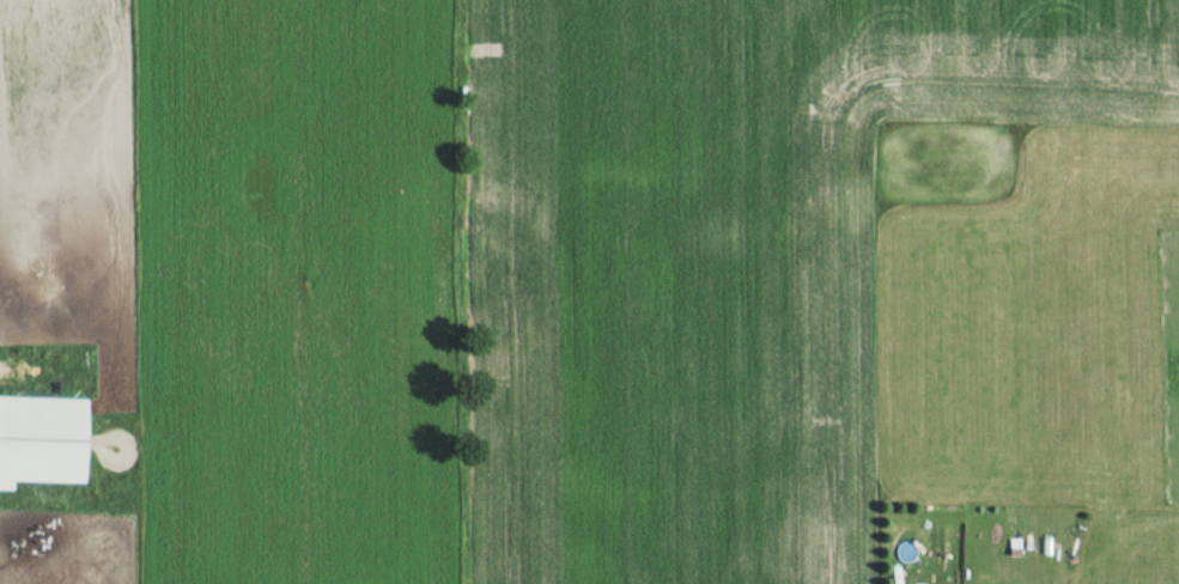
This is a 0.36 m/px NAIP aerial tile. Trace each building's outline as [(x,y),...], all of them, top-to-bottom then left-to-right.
[(83,483),(85,397),(0,395),(0,490),(12,490),(13,481),(83,483)]
